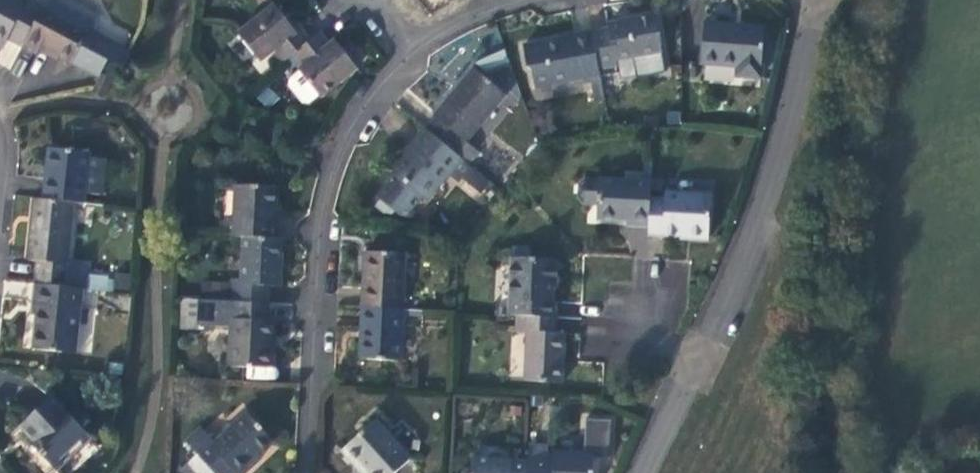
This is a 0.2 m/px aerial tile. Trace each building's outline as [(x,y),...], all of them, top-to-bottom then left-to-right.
[(23,44),(46,0),(29,0),(28,3),(23,0),(0,0),(0,47),(4,49),(10,37),(23,44)] [(23,45),(38,53),(42,46),(100,76),(102,72),(108,60),(124,68),(134,51),(90,29),(98,14),(72,0),(46,0),(23,44),(23,45)] [(281,11),(275,3),(236,34),(260,61),(268,72),(284,60),(294,53),(311,39),(301,28),(297,31),(292,24),(281,11)] [(285,7),(281,11),(292,24),(297,21),(285,7)] [(610,28),(592,31),(592,32),(600,69),(618,65),(616,58),(661,50),(654,15),(609,24),(610,28)] [(764,27),(704,22),(701,63),(737,66),(736,75),(761,76),(764,27)] [(330,42),(322,31),(311,39),(294,53),(303,64),(297,69),(320,97),(357,67),(351,60),(342,47),(335,39),(330,42)] [(594,100),(604,98),(600,69),(592,32),(574,36),(575,37),(544,44),(543,43),(523,47),(527,68),(531,72),(535,90),(553,86),(552,85),(590,77),(594,100)] [(348,42),(342,47),(351,60),(357,55),(348,42)] [(436,118),(427,129),(461,156),(469,163),(478,152),(466,142),(506,95),(475,68),(434,117),(436,118)] [(461,156),(427,129),(405,154),(408,157),(395,173),(395,174),(376,196),(381,198),(376,205),(386,212),(391,212),(394,209),(397,205),(404,208),(410,210),(423,196),(426,198),(448,173),(461,156)] [(50,147),(44,198),(76,201),(85,202),(90,151),(50,147)] [(458,181),(460,178),(473,165),(469,163),(461,156),(448,173),(458,181)] [(651,181),(652,161),(642,161),(642,179),(651,181)] [(479,192),(490,179),(473,165),(460,178),(479,192)] [(651,181),(642,179),(586,177),(579,184),(578,199),(584,205),(597,206),(597,218),(625,220),(625,224),(649,226),(650,199),(651,181)] [(235,183),(232,234),(242,235),(278,236),(279,220),(275,219),(277,185),(235,183)] [(649,226),(648,232),(691,234),(691,236),(709,236),(711,194),(665,191),(665,199),(650,199),(649,226)] [(37,259),(35,281),(83,287),(85,287),(88,264),(68,263),(76,201),(44,198),(35,197),(28,258),(37,259)] [(397,205),(394,209),(402,214),(414,215),(416,212),(410,210),(404,208),(397,205)] [(281,286),(283,236),(278,236),(242,235),(241,282),(214,281),(212,299),(268,302),(270,286),(281,286)] [(516,314),(556,316),(557,302),(552,301),(553,286),(556,286),(558,260),(529,258),(529,248),(513,247),(510,313),(516,314)] [(365,252),(362,305),(402,308),(405,253),(365,252)] [(83,287),(35,281),(32,301),(38,302),(33,349),(76,352),(83,287)] [(267,318),(268,302),(212,299),(200,298),(200,322),(230,324),(229,364),(275,367),(276,347),(273,347),(274,318),(267,318)] [(402,308),(362,305),(359,357),(400,360),(402,308)] [(555,332),(556,316),(516,314),(516,331),(526,332),(524,380),(562,382),(565,333),(555,332)] [(92,435),(52,394),(22,423),(37,439),(38,437),(46,446),(41,452),(58,468),(92,435)] [(188,461),(198,472),(200,472),(209,472),(213,469),(216,472),(236,472),(237,472),(244,472),(254,465),(251,461),(274,440),(249,411),(214,442),(201,426),(185,440),(193,448),(198,453),(188,461)] [(584,416),(582,445),(609,447),(611,418),(584,416)] [(375,419),(343,448),(358,467),(361,464),(369,472),(393,472),(410,459),(375,419)] [(528,472),(593,472),(594,454),(548,451),(548,445),(529,444),(529,459),(528,472)] [(529,459),(473,457),(472,472),(528,472),(529,459)] [(188,461),(179,470),(182,472),(197,472),(198,472),(188,461)]
